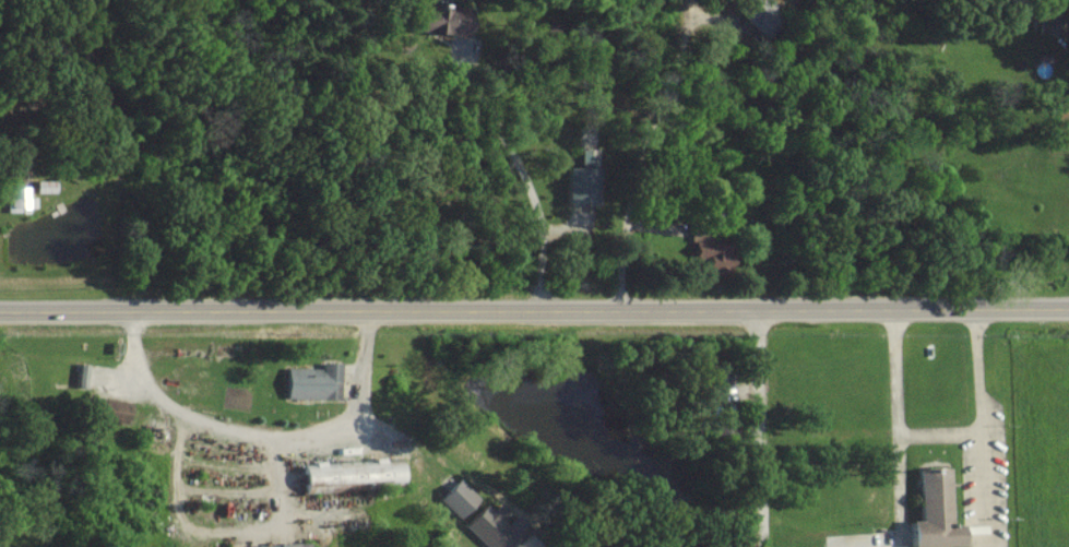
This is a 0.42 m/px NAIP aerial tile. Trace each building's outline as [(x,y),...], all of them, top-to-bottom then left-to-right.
[(757,37),(781,20),(766,0),(749,0),(737,9),(757,37)] [(405,28),(463,35),(467,7),(428,2),(428,5),(408,2),(405,28)] [(594,204),(595,148),(578,148),(578,166),(563,166),(563,204),(594,204)] [(33,191),(52,192),(53,180),(33,180),(33,191)] [(25,197),(25,186),(17,187),(17,197),(4,197),(5,210),(34,210),(33,196),(25,197)] [(692,257),(706,256),(706,269),(729,268),(729,241),(692,242),(692,257)] [(338,397),(337,361),(318,362),(318,367),(283,368),(283,398),(338,397)] [(83,387),(86,364),(76,363),(73,386),(83,387)] [(727,385),(724,368),(699,373),(703,390),(727,385)] [(129,401),(90,395),(87,417),(126,423),(129,401)] [(299,493),(361,490),(361,482),(397,480),(396,458),(297,463),(299,493)] [(947,467),(915,467),(916,520),(903,520),(904,546),(959,545),(959,524),(948,524),(947,467)] [(455,516),(475,498),(456,478),(437,496),(455,516)] [(517,532),(500,516),(505,511),(496,503),(489,510),(481,503),(461,525),(485,546),(503,546),(517,532)]
